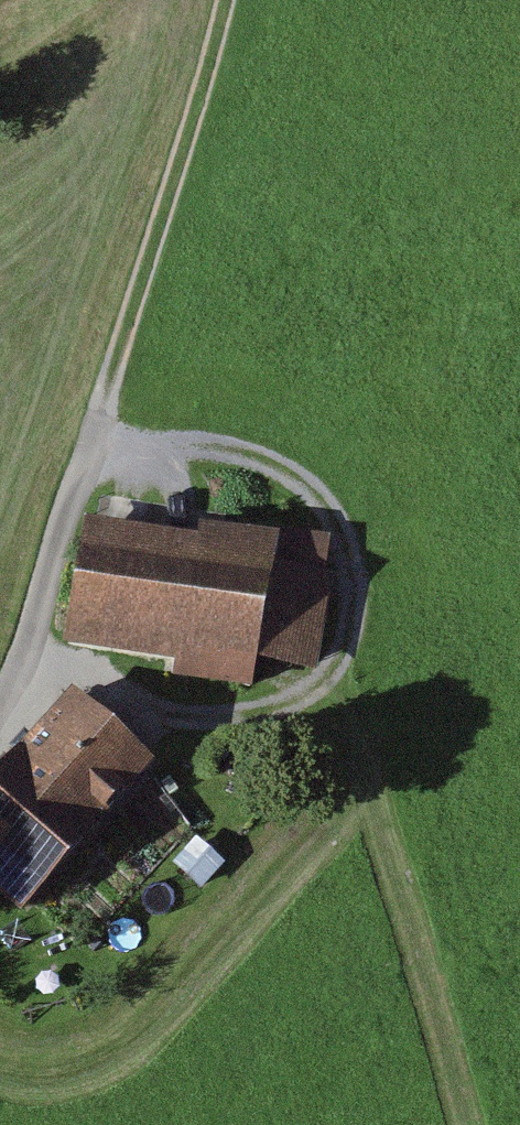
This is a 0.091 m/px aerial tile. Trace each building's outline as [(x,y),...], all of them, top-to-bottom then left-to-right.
[(198,540),(83,522),(63,648),(174,666),(171,683),(254,696),(259,668),(319,678),(334,580),(326,579),(333,539),(279,531),(278,538),(200,526),(198,540)] [(73,698),(0,778),(0,905),(22,925),(158,774),(73,698)]
